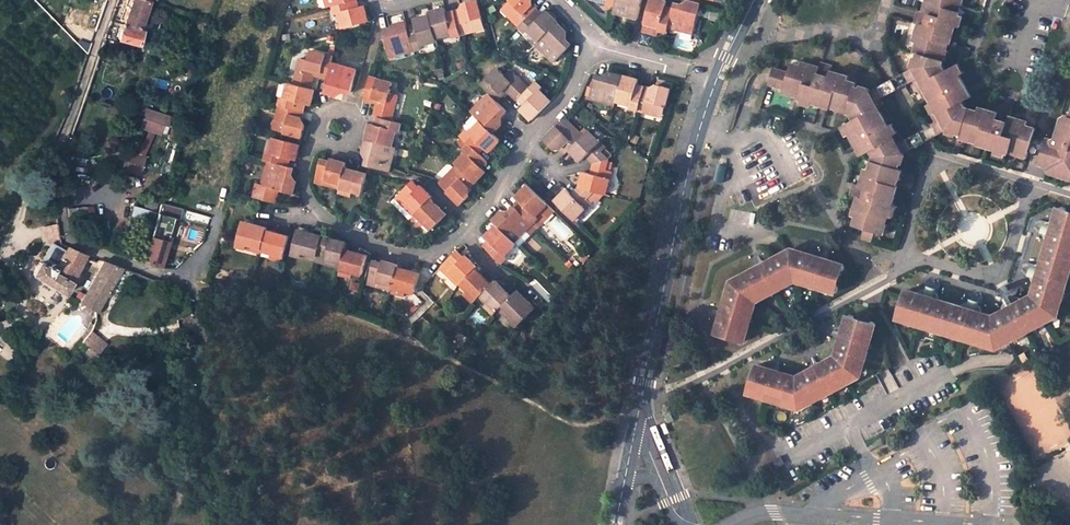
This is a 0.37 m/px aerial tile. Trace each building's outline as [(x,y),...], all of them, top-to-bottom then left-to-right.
[(142,30),(140,30),(150,1),(146,0),(132,0),(123,25),(118,39),(138,44),(142,30)] [(333,5),(336,13),(339,13),(343,28),(365,22),(364,15),(367,15),(364,6),(359,7),(354,8),(352,0),(333,5)] [(475,31),(474,28),(484,25),(477,0),(474,0),(466,2),(467,8),(454,11),(456,16),(461,35),(475,31)] [(528,0),(511,0),(505,6),(511,13),(508,15),(520,27),(533,13),(537,10),(528,0)] [(629,17),(631,13),(639,15),(643,0),(617,0),(615,7),(613,12),(629,17)] [(666,0),(651,0),(644,22),(645,22),(642,31),(658,36),(659,30),(668,32),(669,28),(673,13),(664,11),(666,4),(668,0),(666,0)] [(669,28),(685,32),(686,28),(694,30),(701,4),(687,0),(686,6),(676,3),(675,7),(673,13),(669,28)] [(919,13),(915,12),(911,23),(916,25),(911,43),(915,44),(913,53),(917,54),(912,69),(904,73),(910,83),(914,81),(918,79),(927,96),(932,104),(941,120),(936,123),(933,125),(938,135),(947,131),(962,135),(971,138),(982,141),(981,144),(980,145),(996,149),(1006,152),(1007,150),(1008,147),(1017,150),(1028,153),(1029,152),(1033,137),(1036,128),(1028,125),(1029,120),(1011,115),(1013,109),(1000,105),(999,112),(981,107),(980,111),(967,107),(964,101),(971,97),(959,74),(954,65),(946,69),(943,63),(943,60),(939,59),(942,49),(945,38),(948,39),(950,39),(954,24),(957,14),(954,13),(952,13),(955,2),(955,0),(923,0),(919,13)] [(675,7),(666,4),(664,11),(673,13),(675,7)] [(87,30),(94,33),(103,8),(95,5),(87,30)] [(502,9),(508,15),(511,13),(505,6),(502,9)] [(456,16),(448,18),(446,13),(445,8),(437,10),(438,14),(431,15),(431,18),(437,38),(452,34),(452,37),(461,35),(456,16)] [(539,40),(540,41),(558,23),(552,18),(553,17),(546,10),(542,15),(539,18),(533,13),(520,27),(525,32),(527,29),(539,40)] [(542,15),(537,10),(533,13),(539,18),(542,15)] [(423,18),(415,20),(416,25),(417,30),(410,32),(414,47),(415,50),(423,48),(422,45),(437,41),(437,38),(431,18),(424,20),(423,18)] [(407,22),(395,25),(396,30),(384,34),(390,57),(405,53),(404,49),(414,47),(410,32),(408,27),(407,22)] [(554,61),(571,44),(562,35),(566,31),(558,23),(540,41),(546,47),(543,50),(554,61)] [(536,43),(543,50),(546,47),(540,41),(539,40),(536,43)] [(334,57),(311,51),(308,61),(300,59),(294,84),(310,88),(314,75),(328,78),(331,67),(332,63),(334,57)] [(200,63),(183,59),(182,63),(199,67),(200,63)] [(959,74),(964,72),(959,63),(954,65),(959,74)] [(882,120),(873,103),(878,101),(881,99),(876,89),(868,94),(853,90),(854,86),(845,84),(846,79),(829,74),(830,70),(818,66),(817,71),(799,65),(797,70),(788,67),(786,77),(770,72),(765,88),(773,90),(773,87),(781,89),(780,92),(790,95),(800,98),(799,101),(799,103),(809,106),(824,110),(825,109),(826,106),(835,109),(845,112),(844,116),(849,117),(852,123),(844,127),(849,137),(861,158),(869,155),(872,160),(868,173),(864,172),(860,189),(853,187),(849,200),(856,202),(851,220),(854,221),(851,230),(862,233),(859,241),(871,244),(873,235),(878,236),(882,225),(884,216),(887,217),(889,217),(892,207),(897,191),(895,191),(892,190),(895,181),(898,170),(902,155),(909,151),(904,141),(901,142),(896,145),(886,128),(882,120)] [(325,92),(336,95),(338,90),(351,93),(356,70),(341,66),(340,69),(331,67),(328,78),(325,92)] [(530,88),(511,70),(506,75),(498,68),(482,85),(490,94),(498,101),(508,90),(518,100),(519,99),(523,95),(530,88)] [(623,75),(611,72),(610,78),(596,75),(590,98),(605,102),(606,98),(616,101),(623,75)] [(904,73),(898,77),(903,87),(910,83),(904,73)] [(196,78),(187,75),(183,87),(192,90),(196,78)] [(616,101),(631,105),(630,108),(639,110),(644,92),(635,90),(637,85),(638,79),(623,75),(616,101)] [(391,120),(398,94),(390,92),(392,83),(370,77),(364,99),(378,102),(375,116),(378,117),(384,119),(391,120)] [(898,77),(891,81),(896,90),(903,87),(898,77)] [(922,98),(927,96),(918,79),(914,81),(922,98)] [(891,81),(883,85),(888,94),(896,90),(891,81)] [(290,82),(286,98),(282,97),(280,105),(298,110),(300,102),(306,104),(311,105),(313,97),(311,96),(312,88),(310,88),(294,84),(290,82)] [(552,101),(540,89),(542,87),(536,82),(530,88),(523,95),(529,100),(525,104),(521,108),(527,115),(530,112),(535,117),(552,101)] [(639,110),(653,114),(654,111),(664,113),(671,87),(659,84),(657,90),(645,87),(644,92),(639,110)] [(883,85),(876,89),(881,99),(888,94),(883,85)] [(780,92),(778,97),(789,100),(789,98),(790,95),(780,92)] [(493,133),(502,124),(498,120),(502,115),(507,111),(498,101),(490,94),(479,105),(482,107),(475,115),(481,121),(493,133)] [(519,99),(525,104),(529,100),(523,95),(519,99)] [(922,98),(927,106),(932,104),(927,96),(922,98)] [(887,117),(878,101),(873,103),(882,120),(887,117)] [(799,103),(797,108),(808,111),(809,106),(799,103)] [(927,106),(936,123),(941,120),(932,104),(927,106)] [(85,126),(91,107),(83,105),(77,124),(85,126)] [(280,105),(276,120),(280,121),(277,130),(303,136),(306,125),(301,124),(304,111),(298,110),(280,105)] [(479,105),(472,112),(475,115),(482,107),(479,105)] [(834,112),(833,114),(844,117),(844,116),(845,112),(835,109),(834,112)] [(1065,115),(1062,117),(1056,137),(1051,139),(1045,138),(1044,140),(1040,155),(1037,163),(1047,166),(1058,169),(1056,175),(1069,179),(1069,117),(1065,115)] [(891,125),(887,117),(882,120),(886,128),(891,125)] [(572,125),(565,118),(563,121),(570,128),(572,125)] [(392,146),(397,130),(400,131),(402,123),(391,120),(384,119),(382,126),(377,125),(371,123),(369,132),(372,133),(370,140),(392,146)] [(476,149),(481,143),(486,148),(489,151),(495,145),(493,143),(498,138),(493,133),(481,121),(471,132),(468,130),(463,136),(471,145),(476,149)] [(544,139),(553,147),(557,144),(566,153),(570,149),(572,147),(583,136),(572,125),(570,128),(563,121),(544,139)] [(891,125),(886,128),(896,145),(901,142),(891,125)] [(932,139),(938,135),(933,125),(926,129),(932,139)] [(844,127),(839,130),(844,140),(849,137),(844,127)] [(926,129),(918,133),(924,143),(932,139),(926,129)] [(610,159),(602,152),(606,148),(589,131),(583,136),(572,147),(578,152),(576,154),(582,160),(587,157),(590,154),(598,162),(610,159)] [(924,143),(918,133),(911,136),(917,147),(924,143)] [(962,135),(960,142),(970,144),(971,141),(971,138),(962,135)] [(911,136),(904,141),(909,151),(917,147),(911,136)] [(275,137),(271,153),(268,152),(266,160),(271,161),(284,165),(286,157),(291,158),(297,160),(299,151),(295,150),(297,143),(275,137)] [(1044,140),(1033,137),(1029,152),(1040,155),(1044,140)] [(390,171),(393,156),(390,155),(392,146),(370,140),(367,139),(364,151),(369,152),(366,165),(390,171)] [(480,154),(486,148),(481,143),(476,149),(480,154)] [(481,177),(487,171),(479,163),(484,157),(480,154),(476,149),(471,145),(465,150),(467,152),(456,164),(458,165),(473,180),(478,175),(481,177)] [(1016,153),(1015,156),(1027,159),(1028,153),(1017,150),(1016,153)] [(145,157),(129,152),(123,169),(140,174),(145,157)] [(590,154),(587,157),(594,163),(598,162),(590,154)] [(346,164),(322,158),(317,180),(326,183),(327,179),(341,183),(345,167),(346,164)] [(607,194),(613,171),(607,169),(610,159),(598,162),(596,174),(592,173),(585,171),(582,180),(585,181),(584,188),(595,191),(607,194)] [(291,180),(294,168),(290,166),(284,165),(271,161),(267,176),(271,177),(268,185),(265,185),(258,183),(254,196),(275,202),(279,189),(293,193),(297,182),(291,180)] [(461,205),(470,195),(466,192),(475,183),(473,180),(458,165),(447,176),(449,179),(442,186),(461,205)] [(1047,166),(1046,168),(1049,173),(1056,175),(1058,169),(1047,166)] [(363,193),(367,173),(345,167),(341,183),(340,187),(353,190),(363,193)] [(898,181),(901,183),(905,172),(898,170),(895,181),(898,181)] [(447,176),(440,184),(442,186),(449,179),(447,176)] [(417,212),(431,198),(420,187),(413,181),(410,184),(394,201),(412,218),(413,216),(417,212)] [(534,223),(539,217),(537,215),(549,204),(532,187),(526,193),(524,190),(518,196),(522,200),(526,204),(520,210),(534,223)] [(580,187),(573,194),(575,197),(584,188),(580,187)] [(575,219),(591,203),(587,198),(595,191),(584,188),(575,197),(573,194),(567,189),(561,196),(563,198),(558,203),(575,219)] [(447,214),(431,198),(417,212),(413,216),(422,225),(426,221),(433,228),(447,214)] [(522,200),(516,206),(520,210),(526,204),(522,200)] [(544,222),(555,210),(549,204),(537,215),(539,217),(544,222)] [(513,239),(519,231),(522,234),(534,223),(520,210),(516,206),(507,216),(503,212),(495,221),(498,224),(501,227),(513,239)] [(69,225),(88,223),(87,207),(68,209),(69,225)] [(889,217),(894,219),(897,208),(892,207),(889,217)] [(1024,303),(1026,307),(1024,308),(1020,301),(1017,302),(1015,299),(1009,303),(1010,306),(1008,307),(1011,315),(1009,316),(1007,313),(996,318),(985,315),(984,318),(982,317),(984,309),(980,308),(982,304),(974,302),(973,306),(969,305),(967,313),(964,312),(965,309),(943,302),(941,306),(938,305),(941,296),(938,295),(939,292),(931,290),(930,293),(927,292),(924,300),(921,300),(922,296),(911,292),(910,292),(908,293),(907,295),(907,297),(908,298),(908,299),(910,299),(906,314),(904,313),(902,315),(901,316),(901,318),(901,319),(902,320),(903,321),(924,327),(925,324),(934,327),(933,330),(958,337),(958,334),(967,337),(977,340),(977,343),(989,347),(990,344),(1000,347),(1009,341),(1012,345),(1023,339),(1021,335),(1029,331),(1037,327),(1040,330),(1049,325),(1048,321),(1057,316),(1060,305),(1064,307),(1067,295),(1064,293),(1067,284),(1069,275),(1069,216),(1068,215),(1069,214),(1068,212),(1066,210),(1063,210),(1062,210),(1061,212),(1057,225),(1061,226),(1060,228),(1052,226),(1051,229),(1047,228),(1045,235),(1049,236),(1048,240),(1056,242),(1055,245),(1051,244),(1044,267),(1048,268),(1047,271),(1039,268),(1038,271),(1034,270),(1032,278),(1036,279),(1035,282),(1043,284),(1042,288),(1039,286),(1035,297),(1024,303)] [(175,217),(157,212),(143,260),(161,267),(175,217)] [(268,230),(252,226),(254,221),(244,218),(237,245),(247,248),(248,244),(263,248),(268,230)] [(534,223),(522,234),(516,241),(518,243),(520,246),(539,228),(534,223)] [(878,236),(885,238),(888,226),(885,226),(882,225),(878,236)] [(309,229),(300,227),(293,254),(302,257),(303,252),(318,256),(323,238),(308,234),(309,229)] [(489,249),(502,263),(508,257),(506,255),(518,243),(516,241),(513,239),(501,227),(495,232),(493,230),(487,236),(491,240),(495,243),(489,249)] [(272,252),(284,255),(289,236),(268,230),(263,248),(263,250),(272,252)] [(516,241),(522,234),(519,231),(513,239),(516,241)] [(317,261),(327,263),(328,259),(342,262),(346,249),(347,245),(323,238),(318,256),(317,261)] [(485,246),(489,249),(495,243),(491,240),(485,246)] [(52,243),(44,258),(50,262),(48,266),(41,262),(40,261),(33,274),(65,293),(86,255),(61,243),(55,245),(52,243)] [(352,272),(362,275),(367,255),(346,249),(342,262),(341,267),(340,269),(352,272)] [(442,266),(449,273),(452,271),(462,281),(476,268),(458,250),(442,266)] [(302,257),(317,261),(318,256),(303,252),(302,257)] [(796,282),(809,286),(811,282),(819,284),(818,288),(834,293),(836,294),(838,294),(839,293),(840,292),(841,289),(840,287),(839,285),(837,285),(841,271),(843,272),(845,271),(847,270),(847,268),(847,266),(845,264),(833,261),(831,268),(829,267),(831,260),(824,258),(822,265),(819,264),(821,257),(806,252),(805,257),(794,254),(784,259),(782,256),(769,263),(773,269),(770,271),(767,264),(760,268),(764,274),(762,276),(758,269),(745,276),(746,279),(736,285),(733,296),(729,295),(725,309),(732,311),(732,314),(724,312),(722,318),(730,320),(729,324),(721,322),(718,333),(718,335),(719,336),(720,337),(721,338),(722,338),(725,336),(726,335),(740,339),(739,341),(740,342),(741,344),(743,344),(745,344),(746,342),(752,323),(748,322),(751,313),(755,314),(758,303),(769,297),(767,293),(776,288),(785,284),(787,287),(796,282)] [(327,263),(341,267),(342,262),(328,259),(327,263)] [(121,268),(103,260),(81,302),(97,312),(121,268)] [(398,267),(374,261),(369,282),(378,285),(379,281),(394,285),(398,267)] [(210,271),(197,267),(193,279),(207,283),(210,271)] [(415,292),(420,273),(398,267),(394,285),(393,289),(391,293),(404,296),(406,290),(415,292)] [(468,290),(477,298),(482,294),(492,284),(476,268),(462,281),(461,282),(468,290)] [(449,273),(460,284),(461,282),(462,281),(452,271),(449,273)] [(489,301),(498,310),(501,308),(504,305),(512,296),(496,280),(492,284),(482,294),(489,301)] [(778,292),(787,287),(785,284),(776,288),(778,292)] [(776,288),(767,293),(769,297),(778,292),(776,288)] [(468,290),(465,293),(473,302),(477,298),(468,290)] [(512,319),(518,326),(538,306),(531,299),(528,303),(517,292),(512,296),(504,305),(515,315),(512,319)] [(489,301),(485,305),(494,314),(498,310),(489,301)] [(501,308),(512,319),(515,315),(504,305),(501,308)] [(866,366),(870,353),(866,352),(869,344),(873,345),(878,328),(878,327),(878,325),(877,324),(876,323),(875,322),(872,323),(871,323),(870,325),(856,321),(857,319),(856,317),(855,316),(852,316),(850,317),(849,318),(846,329),(853,331),(852,334),(845,332),(843,339),(850,341),(849,344),(842,342),(837,357),(824,364),(828,371),(826,372),(835,389),(838,387),(840,391),(852,385),(850,381),(860,376),(863,365),(866,366)] [(1031,335),(1040,330),(1037,327),(1029,331),(1031,335)] [(1023,339),(1031,335),(1029,331),(1021,335),(1023,339)] [(84,340),(96,349),(101,344),(88,334),(84,340)] [(802,407),(812,401),(814,405),(825,399),(823,395),(830,391),(835,389),(826,372),(824,373),(821,366),(815,369),(818,376),(816,377),(812,370),(798,378),(783,373),(781,381),(778,380),(780,373),(774,370),(771,378),(769,377),(771,370),(761,366),(758,367),(757,368),(756,369),(756,372),(756,373),(758,375),(754,388),(752,388),(750,389),(749,390),(749,392),(749,394),(750,395),(770,401),(771,398),(778,400),(777,404),(790,408),(792,404),(802,407)] [(772,471),(781,467),(777,459),(768,464),(772,471)]
